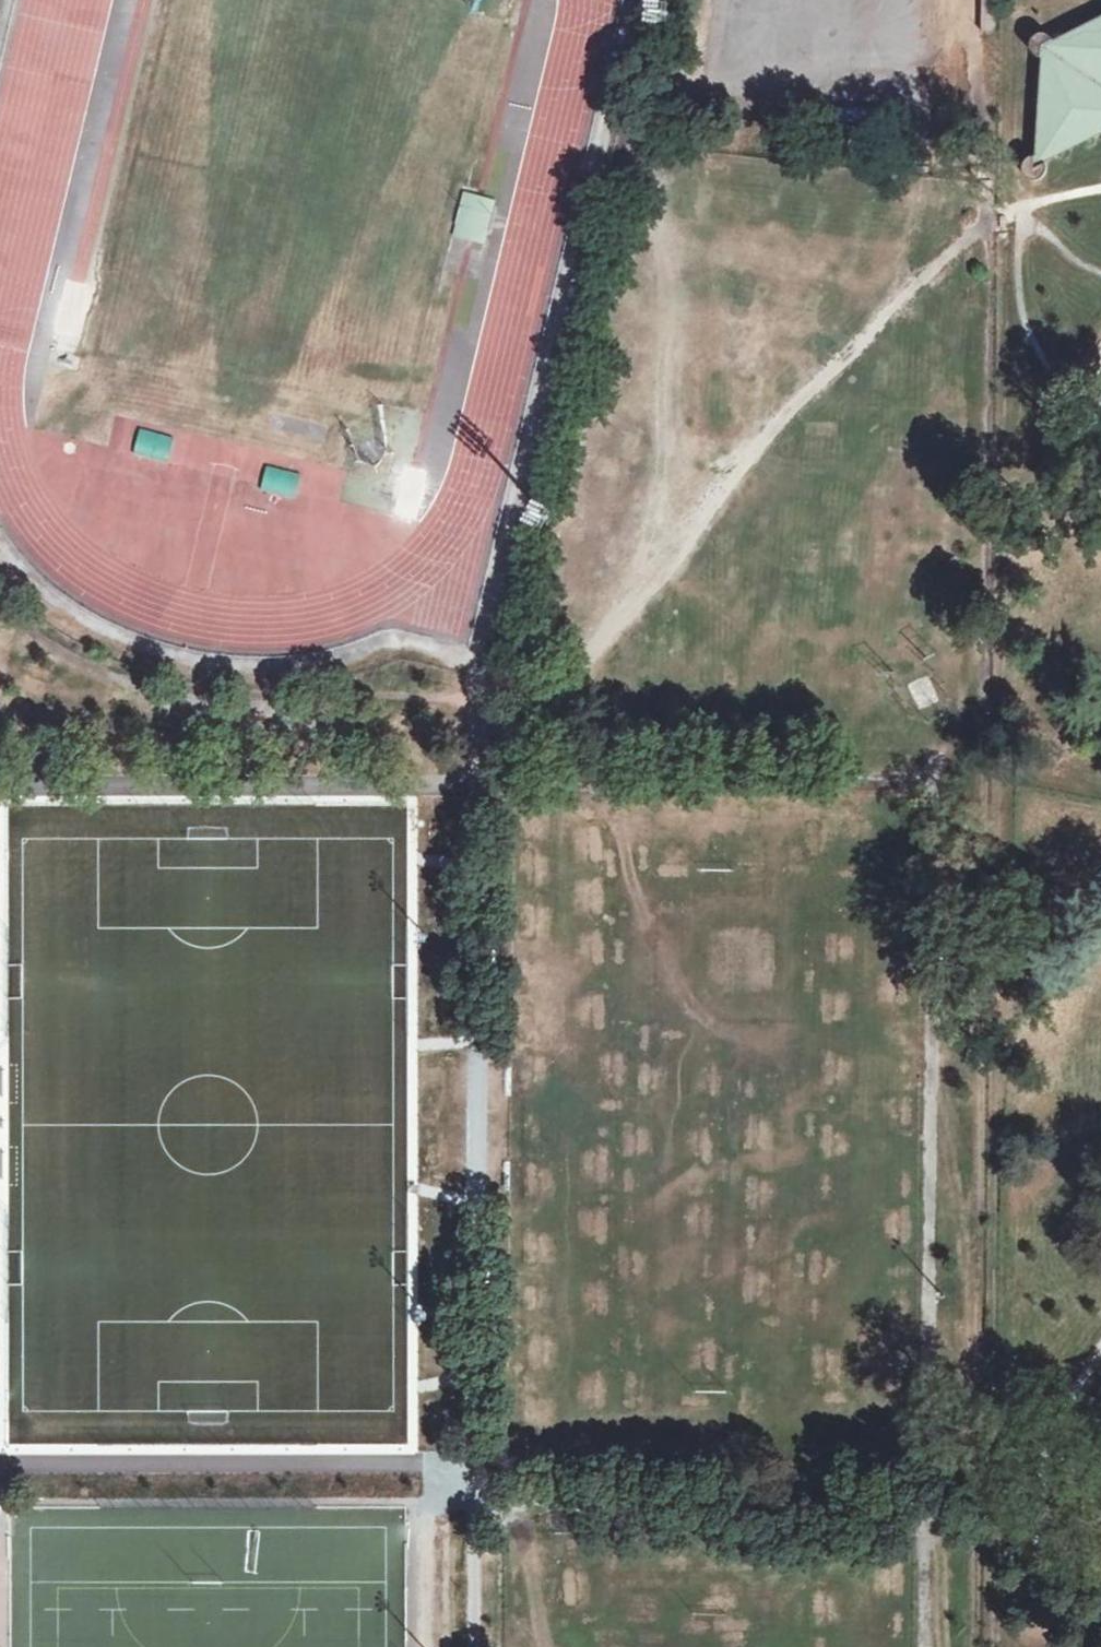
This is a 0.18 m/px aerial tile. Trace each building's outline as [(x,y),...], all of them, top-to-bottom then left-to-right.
[(1055,46),(1055,44),(1055,42),(1054,39),(1053,38),(1051,36),(1050,35),(1047,34),(1045,32),(1043,32),(1040,33),(1039,33),(1037,34),(1035,36),(1033,38),(1032,40),(1031,41),(1031,44),(1031,46),(1031,48),(1032,50),(1033,52),(1034,54),(1036,55),(1038,56),(1040,57),(1042,57),(1045,57),(1047,57),(1049,56),(1042,156),(1041,155),(1039,155),(1037,154),(1036,154),(1034,154),(1032,155),(1031,155),(1029,156),(1028,157),(1027,159),(1026,160),(1025,161),(1024,163),(1024,165),(1024,166),(1024,168),(1024,170),(1025,171),(1025,173),(1026,174),(1027,176),(1029,177),(1030,178),(1032,178),(1034,179),(1035,179),(1037,179),(1039,179),(1040,178),(1042,177),(1043,176),(1045,175),(1046,174),(1047,173),(1047,171),(1048,169),(1048,168),(1048,166),(1048,164),(1047,163),(1047,161),(1046,160),(1045,158),(1044,157),(1043,157),(1100,128),(1100,24),(1055,46)] [(483,242),(495,198),(464,189),(451,233),(483,242)] [(262,487),(290,491),(293,471),(265,467),(262,487)] [(662,1221),(664,1257),(697,1256),(695,1219),(662,1221)]
